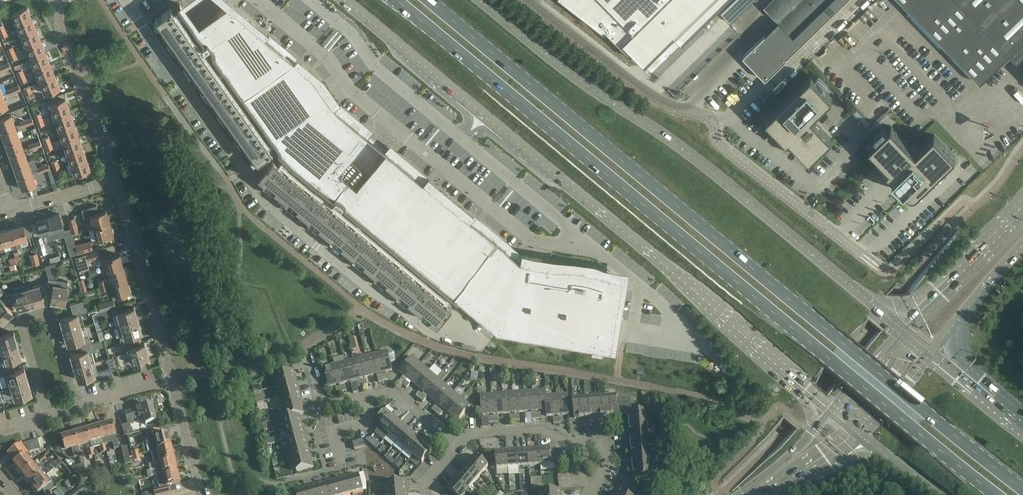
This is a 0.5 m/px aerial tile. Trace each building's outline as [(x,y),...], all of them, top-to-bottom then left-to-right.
[(604,30),(606,28),(622,44),(632,52),(634,50),(645,62),(675,33),(682,41),(724,0),(565,0),(604,30)] [(738,0),(732,0),(726,8),(729,11),(738,0)] [(847,0),(773,0),(765,7),(779,22),(743,56),(765,80),(786,59),(786,58),(847,0)] [(980,83),(1010,55),(1017,62),(1022,56),(1022,0),(900,0),(980,83)] [(196,27),(194,28),(204,42),(206,40),(213,50),(211,52),(279,148),(277,150),(323,189),(332,196),(334,194),(343,202),(341,204),(496,332),(609,351),(621,279),(539,266),(541,256),(521,252),(520,262),(519,262),(386,152),(367,136),(337,111),(328,99),(324,93),(319,86),(311,76),(282,51),(227,6),(226,6),(198,25),(196,27)] [(17,25),(32,19),(27,7),(12,13),(17,25)] [(171,8),(155,19),(256,161),(272,150),(171,8)] [(908,19),(918,29),(921,26),(911,16),(908,19)] [(21,36),(36,30),(32,19),(17,25),(21,36)] [(0,32),(0,35),(1,38),(8,35),(6,29),(0,32)] [(26,48),(41,41),(36,30),(21,36),(26,48)] [(31,59),(46,53),(41,41),(26,48),(31,59)] [(8,55),(16,52),(13,46),(6,49),(8,55)] [(16,52),(8,55),(11,61),(18,57),(16,52)] [(35,70),(50,64),(46,53),(31,59),(35,70)] [(40,82),(55,76),(50,64),(35,70),(40,82)] [(18,77),(25,74),(22,69),(16,72),(18,77)] [(25,74),(18,77),(21,83),(28,80),(25,74)] [(766,119),(777,130),(780,128),(810,159),(832,138),(812,117),(833,97),(812,75),(766,119)] [(55,76),(40,82),(45,94),(60,87),(55,76)] [(23,89),(25,95),(33,91),(30,85),(23,89)] [(54,116),(69,110),(65,98),(50,103),(54,116)] [(69,110),(54,116),(58,127),(73,122),(69,110)] [(36,122),(43,119),(41,112),(33,115),(36,122)] [(15,126),(11,115),(0,118),(0,128),(1,131),(15,126)] [(73,122),(58,127),(62,139),(77,133),(73,122)] [(15,126),(1,131),(5,143),(19,138),(15,126)] [(917,194),(918,193),(956,157),(934,135),(916,152),(891,126),(869,147),(902,181),(900,184),(908,193),(909,194),(911,195),(912,195),(913,195),(914,195),(916,194),(917,194)] [(77,133),(62,139),(66,150),(81,145),(77,133)] [(44,145),(51,143),(49,136),(42,139),(44,145)] [(9,154),(23,149),(19,138),(5,143),(9,154)] [(51,143),(44,145),(46,151),(53,148),(51,143)] [(81,145),(66,150),(70,162),(85,157),(81,145)] [(23,149),(9,154),(13,166),(27,161),(23,149)] [(85,157),(70,162),(74,174),(90,169),(85,157)] [(408,298),(407,300),(419,310),(421,308),(430,316),(429,318),(436,324),(451,305),(446,301),(445,302),(432,291),(433,290),(424,283),(423,283),(410,273),(411,272),(401,264),(401,265),(388,255),(389,254),(379,246),(379,247),(366,236),(366,235),(357,227),(356,228),(343,218),(344,217),(335,209),(334,210),(321,199),(322,198),(312,191),(299,181),(300,180),(290,172),(290,173),(277,162),(278,162),(272,157),(257,176),(264,182),(266,180),(275,187),(273,189),(286,200),(288,198),(297,206),(295,208),(308,218),(310,216),(319,224),(318,226),(353,255),(355,253),(364,261),(362,263),(375,274),(377,272),(386,279),(384,281),(397,292),(399,290),(408,298)] [(53,168),(60,166),(58,160),(50,162),(53,168)] [(27,161),(13,166),(18,177),(31,173),(27,161)] [(62,171),(60,166),(53,168),(55,174),(60,172),(62,171)] [(55,182),(55,180),(50,169),(47,170),(52,184),(55,182)] [(31,173),(18,177),(22,189),(36,184),(31,173)] [(94,227),(109,222),(106,210),(99,212),(97,205),(82,210),(84,217),(90,215),(92,221),(85,223),(87,229),(94,227)] [(52,230),(53,236),(59,235),(57,229),(63,227),(59,214),(48,217),(52,230)] [(52,230),(48,217),(36,221),(40,234),(42,233),(45,242),(54,239),(53,236),(52,230)] [(70,228),(72,234),(79,232),(75,217),(67,220),(70,228)] [(109,222),(94,227),(97,240),(113,235),(109,222)] [(11,228),(19,253),(23,252),(21,247),(29,245),(27,238),(32,236),(29,224),(23,226),(23,225),(11,228)] [(19,253),(11,228),(0,231),(0,234),(3,245),(5,251),(10,249),(15,265),(21,263),(18,254),(19,253)] [(46,252),(42,237),(35,239),(39,254),(46,252)] [(78,254),(92,249),(90,241),(75,245),(78,254)] [(62,243),(55,245),(60,261),(51,264),(53,269),(64,265),(62,260),(67,259),(62,243)] [(86,254),(85,254),(74,258),(79,272),(90,269),(87,261),(89,260),(99,258),(97,250),(86,253),(86,254)] [(40,264),(36,253),(29,255),(32,266),(40,264)] [(109,271),(122,267),(119,254),(114,256),(113,254),(101,258),(105,272),(109,271)] [(122,267),(109,271),(111,276),(102,279),(102,280),(98,281),(99,287),(126,279),(122,267)] [(26,289),(31,306),(35,305),(44,302),(41,293),(47,291),(52,292),(54,279),(48,278),(48,282),(26,289)] [(82,292),(87,291),(83,278),(78,280),(82,292)] [(54,279),(52,292),(51,302),(51,303),(51,302),(64,304),(66,294),(68,294),(69,288),(67,287),(68,281),(54,279)] [(126,279),(99,287),(96,288),(98,293),(110,290),(112,297),(130,292),(126,279)] [(6,306),(10,302),(16,300),(19,309),(27,307),(31,306),(26,289),(4,295),(2,292),(0,293),(0,299),(6,306)] [(111,308),(116,307),(113,298),(97,303),(100,311),(111,308)] [(6,306),(0,299),(0,319),(2,322),(12,313),(12,314),(13,313),(6,306)] [(71,310),(86,305),(84,300),(70,304),(71,310)] [(23,317),(50,309),(48,302),(21,310),(23,317)] [(117,326),(138,320),(137,316),(134,307),(125,310),(123,304),(116,307),(111,308),(113,316),(118,315),(121,324),(117,326)] [(86,305),(71,310),(73,315),(60,319),(62,328),(63,332),(81,327),(84,325),(81,313),(87,311),(86,305)] [(121,344),(134,341),(132,335),(141,332),(139,324),(138,320),(117,326),(120,338),(120,339),(121,344)] [(81,327),(63,332),(64,335),(65,335),(67,344),(76,341),(78,347),(91,343),(88,335),(84,337),(81,327)] [(18,345),(17,341),(16,341),(14,332),(0,336),(0,350),(18,345)] [(118,351),(115,332),(104,334),(108,353),(118,351)] [(134,341),(121,344),(123,350),(124,350),(128,362),(132,361),(133,363),(140,362),(139,359),(148,356),(145,343),(135,346),(134,341)] [(91,343),(78,347),(80,352),(70,355),(73,364),(74,368),(95,362),(94,361),(91,362),(88,352),(93,351),(91,343)] [(13,366),(12,360),(21,357),(19,349),(18,345),(0,350),(3,360),(0,361),(0,367),(1,369),(0,369),(13,366)] [(593,348),(591,356),(601,358),(602,350),(593,348)] [(376,354),(381,373),(392,370),(390,363),(396,361),(393,351),(387,353),(387,351),(376,354)] [(407,379),(420,364),(412,356),(411,357),(406,353),(399,361),(404,365),(399,371),(407,379)] [(365,356),(370,375),(381,373),(376,354),(365,356)] [(107,358),(110,371),(117,369),(113,356),(107,358)] [(370,375),(365,356),(355,359),(360,378),(370,375)] [(360,378),(355,359),(344,362),(350,381),(360,378)] [(95,362),(74,368),(75,371),(78,380),(98,374),(95,362)] [(350,381),(344,362),(334,365),(339,384),(350,381)] [(100,378),(110,375),(107,364),(97,367),(100,378)] [(280,385),(297,381),(292,364),(275,369),(280,385)] [(420,364),(407,379),(415,386),(428,371),(420,364)] [(339,384),(334,365),(323,367),(328,387),(339,384)] [(28,381),(27,377),(24,368),(15,371),(13,366),(0,369),(0,376),(4,375),(7,387),(28,381)] [(428,371),(415,386),(424,393),(437,378),(428,371)] [(437,378),(424,393),(432,400),(445,385),(437,378)] [(28,381),(7,387),(11,386),(14,398),(32,393),(29,385),(28,381)] [(282,396),(299,391),(297,381),(280,385),(282,396)] [(445,385),(432,400),(440,407),(453,392),(445,385)] [(534,390),(536,410),(546,410),(546,416),(547,415),(545,389),(534,390)] [(557,415),(556,395),(546,395),(546,389),(545,389),(547,415),(557,415)] [(536,410),(534,390),(524,391),(525,411),(536,410)] [(285,406),(302,402),(299,391),(282,396),(285,406)] [(525,411),(524,391),(513,392),(514,412),(525,411)] [(453,392),(440,407),(448,414),(461,399),(453,392)] [(514,412),(513,392),(502,393),(504,413),(514,412)] [(504,413),(502,393),(491,394),(493,414),(504,413)] [(493,414),(491,394),(480,395),(481,415),(493,414)] [(556,395),(557,415),(569,414),(567,394),(556,395)] [(628,413),(629,424),(647,423),(646,411),(632,412),(631,397),(617,398),(617,396),(606,397),(607,415),(628,413)] [(595,398),(596,415),(607,415),(606,397),(595,398)] [(584,399),(585,416),(596,415),(595,398),(584,399)] [(461,399),(448,414),(457,421),(470,406),(461,399)] [(585,416),(584,399),(572,400),(574,417),(585,416)] [(282,418),(305,412),(302,402),(285,406),(288,416),(282,418)] [(145,425),(156,421),(153,412),(156,411),(155,406),(152,407),(151,405),(136,409),(136,410),(130,411),(124,413),(127,424),(121,426),(124,436),(136,432),(135,429),(131,430),(129,424),(133,423),(132,420),(143,417),(145,425)] [(305,412),(282,418),(285,429),(302,424),(299,414),(305,413),(305,412)] [(388,434),(400,421),(391,414),(375,432),(380,436),(384,431),(388,434)] [(400,421),(388,434),(397,441),(408,428),(400,421)] [(103,439),(115,436),(111,423),(106,425),(106,423),(105,423),(101,424),(100,425),(100,426),(99,427),(103,439)] [(629,424),(630,435),(648,434),(647,423),(629,424)] [(288,439),(305,435),(302,424),(285,429),(288,439)] [(103,439),(99,427),(86,430),(90,443),(92,448),(99,446),(101,453),(106,451),(105,445),(104,445),(103,439)] [(150,452),(170,447),(167,435),(165,435),(163,428),(145,433),(150,452)] [(408,428),(397,441),(405,448),(416,435),(408,428)] [(90,443),(86,430),(74,434),(78,447),(90,443)] [(78,447),(74,434),(61,438),(65,450),(71,449),(74,458),(80,456),(78,447)] [(630,435),(630,446),(648,444),(648,434),(630,435)] [(290,450),(308,445),(305,435),(288,439),(290,450)] [(416,435),(405,448),(413,455),(424,442),(416,435)] [(21,474),(32,465),(27,460),(31,457),(28,452),(40,449),(37,440),(22,444),(23,445),(22,445),(20,443),(7,453),(15,462),(13,464),(21,474)] [(354,449),(365,446),(363,440),(352,442),(354,449)] [(424,442),(413,455),(422,463),(433,449),(424,442)] [(630,446),(631,456),(649,455),(648,444),(630,446)] [(293,460),(310,456),(308,445),(290,450),(293,460)] [(131,464),(127,446),(120,447),(124,465),(131,464)] [(538,447),(540,465),(551,464),(550,448),(550,446),(538,447)] [(148,466),(173,460),(170,447),(150,452),(150,453),(151,452),(154,464),(148,465),(148,466)] [(540,465),(538,447),(528,448),(529,466),(540,465)] [(529,466),(528,448),(517,449),(518,466),(529,466)] [(518,466),(517,449),(506,450),(507,467),(518,466)] [(507,467),(506,450),(495,451),(495,455),(496,468),(507,467)] [(467,463),(481,474),(488,466),(475,454),(467,463)] [(496,468),(495,455),(487,456),(492,468),(496,468)] [(631,456),(632,467),(650,466),(649,455),(631,456)] [(29,483),(39,475),(35,470),(47,460),(43,456),(32,465),(21,474),(29,483)] [(310,456),(293,460),(296,471),(313,467),(310,456)] [(51,466),(57,462),(54,457),(48,460),(51,466)] [(403,464),(397,459),(393,463),(399,468),(403,464)] [(163,476),(177,472),(173,460),(148,466),(149,471),(150,477),(156,476),(156,477),(163,476)] [(460,471),(474,483),(481,474),(467,463),(460,471)] [(71,467),(79,477),(85,475),(82,464),(71,467)] [(29,483),(37,493),(42,490),(46,494),(47,494),(56,488),(47,476),(54,470),(51,466),(39,475),(29,483)] [(650,466),(632,467),(633,478),(632,478),(630,482),(625,480),(619,491),(627,494),(633,494),(641,478),(651,477),(650,466)] [(453,479),(467,491),(474,483),(460,471),(453,479)] [(163,476),(156,477),(159,488),(152,490),(152,491),(141,494),(164,494),(170,493),(169,487),(179,484),(177,472),(163,476)] [(348,476),(352,493),(363,490),(358,473),(348,476)] [(77,481),(72,474),(62,482),(68,488),(77,481)] [(348,476),(337,479),(341,494),(346,494),(352,493),(348,476)] [(531,490),(543,489),(542,484),(538,484),(537,477),(530,478),(531,490)] [(337,479),(327,482),(330,494),(341,494),(337,479)] [(453,479),(446,488),(454,494),(463,494),(467,491),(453,479)] [(389,494),(407,492),(406,481),(388,482),(389,494)] [(327,482),(316,485),(319,494),(330,494),(327,482)] [(316,485),(306,487),(308,494),(319,494),(316,485)]
